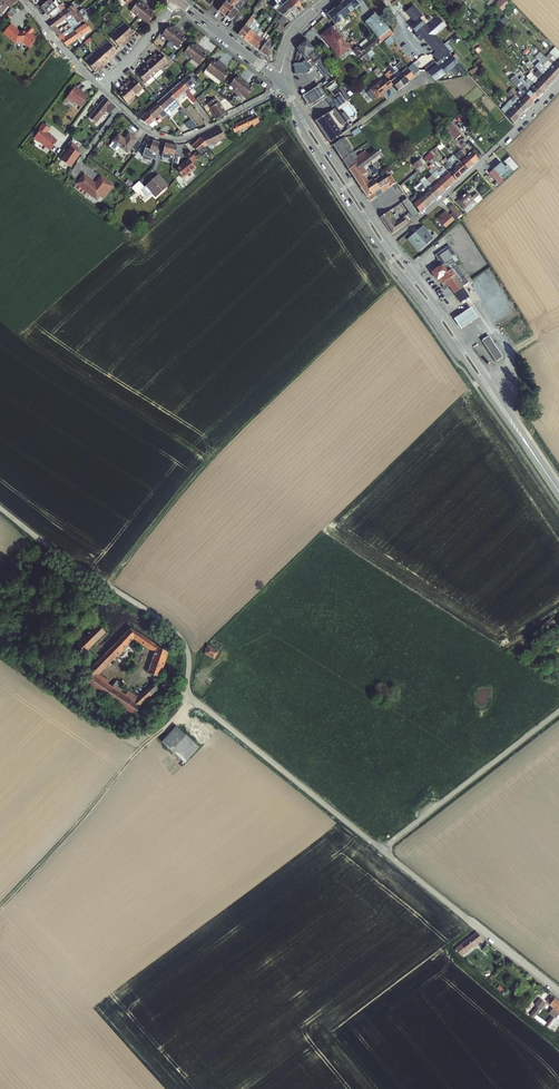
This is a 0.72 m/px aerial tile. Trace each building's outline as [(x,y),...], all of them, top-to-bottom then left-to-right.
[(0,7),(0,13),(1,14),(8,5),(11,9),(18,1),(18,0),(6,0),(4,2),(0,7)] [(49,15),(52,18),(61,11),(65,9),(61,4),(60,5),(55,1),(52,3),(50,0),(42,7),(48,15),(49,15)] [(228,4),(225,2),(218,11),(224,15),(226,17),(234,8),(233,7),(238,0),(231,0),(228,4)] [(232,21),(239,12),(235,10),(237,7),(238,8),(244,1),(243,0),(240,0),(234,8),(226,17),(232,21)] [(282,5),(290,13),(295,8),(287,0),(283,0),(285,3),(282,5)] [(295,8),(300,4),(296,0),(287,0),(295,8)] [(323,13),(332,24),(357,4),(354,0),(340,0),(323,13)] [(502,11),(510,3),(507,0),(498,0),(495,3),(502,11)] [(131,10),(139,16),(148,5),(145,2),(144,4),(142,2),(141,3),(138,1),(131,10)] [(290,13),(282,5),(280,8),(275,3),(270,7),(284,18),(290,13)] [(413,21),(423,13),(414,3),(404,11),(413,21)] [(73,7),(71,4),(65,9),(61,11),(67,17),(66,18),(67,20),(78,13),(73,7)] [(148,5),(139,16),(148,23),(155,14),(152,11),(152,10),(150,9),(151,7),(148,5)] [(56,26),(63,20),(66,18),(67,17),(61,11),(52,18),(48,21),(49,23),(48,25),(58,37),(62,33),(59,30),(56,26)] [(73,27),(78,24),(83,20),(78,13),(67,20),(69,22),(70,24),(71,25),(71,24),(73,27)] [(278,22),(284,26),(288,20),(282,16),(278,22)] [(251,17),(238,35),(243,39),(250,30),(252,27),(257,21),(251,17)] [(418,19),(411,29),(415,36),(420,40),(422,39),(436,50),(433,54),(439,59),(423,68),(428,77),(433,81),(455,68),(463,74),(466,72),(463,69),(470,60),(462,65),(458,62),(455,57),(448,52),(452,47),(446,42),(443,44),(436,33),(446,27),(440,17),(426,25),(418,19)] [(233,22),(232,21),(227,27),(232,30),(240,20),(237,18),(233,22)] [(74,31),(78,38),(90,30),(86,23),(80,27),(75,30),(74,31)] [(125,23),(118,30),(127,40),(130,38),(129,37),(131,36),(130,35),(133,32),(125,23)] [(280,24),(276,29),(281,33),(285,29),(280,24)] [(17,30),(11,25),(4,34),(15,43),(19,42),(20,43),(24,43),(30,48),(38,39),(33,35),(33,36),(31,35),(34,31),(29,28),(25,33),(21,33),(21,32),(19,32),(17,30)] [(174,26),(173,27),(170,25),(163,34),(171,40),(180,29),(177,27),(176,27),(174,26)] [(330,25),(319,35),(339,57),(351,47),(330,25)] [(66,46),(78,38),(74,31),(72,29),(68,31),(68,30),(66,31),(65,31),(62,33),(58,37),(66,46)] [(180,29),(171,40),(180,47),(187,38),(184,35),(184,34),(182,32),(183,31),(180,29)] [(127,40),(118,30),(110,36),(118,45),(121,43),(123,42),(124,43),(127,40)] [(250,30),(243,39),(249,43),(257,32),(256,30),(254,33),(250,30)] [(254,47),(262,36),(263,35),(262,34),(262,33),(260,31),(259,32),(258,31),(257,32),(249,43),(254,47)] [(259,51),(266,42),(262,39),(264,37),(262,36),(254,47),(259,51)] [(391,36),(385,40),(389,46),(395,41),(391,36)] [(293,62),(294,73),(306,73),(318,64),(325,73),(324,66),(309,46),(309,38),(303,39),(294,45),(294,48),(300,57),(309,56),(301,62),(293,62)] [(107,41),(100,48),(107,56),(115,49),(107,41)] [(266,42),(259,51),(269,59),(272,59),(271,53),(272,47),(270,46),(270,45),(266,42)] [(195,45),(192,43),(185,52),(193,58),(201,47),(199,44),(198,46),(196,44),(195,45)] [(558,74),(558,50),(556,46),(547,55),(540,52),(536,56),(540,60),(534,66),(543,74),(548,68),(550,70),(547,72),(546,75),(536,86),(532,82),(524,79),(521,76),(519,79),(515,74),(510,80),(527,96),(505,119),(514,123),(516,118),(522,111),(523,110),(528,105),(527,106),(558,74),(556,77),(558,74)] [(201,47),(193,58),(201,64),(208,55),(205,53),(206,52),(204,50),(205,49),(201,47)] [(100,48),(92,54),(102,65),(105,62),(104,61),(106,59),(105,59),(107,56),(100,48)] [(95,67),(96,68),(98,66),(99,67),(102,65),(92,54),(85,61),(93,69),(95,67)] [(159,57),(158,56),(156,58),(155,57),(152,59),(162,70),(170,63),(162,54),(159,57)] [(396,91),(412,74),(395,58),(387,66),(389,69),(383,76),(367,91),(376,100),(391,86),(396,91)] [(147,67),(155,76),(157,79),(164,73),(162,70),(152,59),(150,61),(151,62),(149,64),(150,65),(147,67)] [(212,78),(214,75),(223,63),(220,61),(219,62),(217,61),(214,59),(204,72),(212,78)] [(415,75),(420,69),(413,62),(408,68),(415,75)] [(223,63),(214,75),(212,78),(216,81),(218,78),(222,81),(230,71),(226,69),(227,68),(226,67),(227,66),(223,63)] [(136,76),(144,85),(155,76),(147,67),(136,76)] [(531,81),(536,78),(532,72),(527,76),(531,81)] [(232,89),(236,92),(245,81),(237,74),(229,84),(234,87),(232,89)] [(188,88),(193,83),(194,82),(188,75),(181,82),(187,87),(188,88)] [(133,83),(133,82),(131,84),(130,83),(127,86),(135,95),(143,88),(136,81),(133,83)] [(253,87),(245,81),(236,92),(240,95),(241,93),(246,97),(253,87)] [(169,93),(175,100),(176,100),(178,103),(187,95),(192,102),(195,99),(189,90),(188,88),(187,87),(181,82),(169,93)] [(306,107),(325,97),(318,84),(300,94),(306,107)] [(80,90),(74,86),(65,99),(73,104),(74,102),(80,106),(87,96),(79,91),(80,90)] [(120,95),(126,102),(135,95),(127,86),(124,88),(125,89),(122,91),(123,92),(120,95)] [(169,93),(157,103),(163,110),(175,100),(169,93)] [(508,116),(525,97),(523,95),(520,99),(515,94),(501,109),(508,116)] [(113,104),(105,98),(89,118),(96,123),(106,111),(110,114),(116,107),(113,104)] [(216,98),(206,103),(209,107),(206,109),(210,115),(214,116),(216,119),(225,113),(219,102),(218,102),(216,98)] [(147,112),(153,119),(163,110),(157,103),(147,112)] [(336,105),(314,119),(326,140),(339,132),(328,115),(335,111),(343,123),(346,121),(336,105)] [(155,121),(153,119),(147,112),(139,119),(148,126),(155,121)] [(243,121),(246,127),(252,125),(253,127),(259,121),(256,115),(243,121)] [(232,127),(235,132),(246,127),(243,121),(232,127)] [(455,138),(460,133),(451,122),(445,127),(455,138)] [(49,128),(43,123),(38,130),(39,131),(34,138),(38,142),(39,141),(50,150),(57,141),(46,132),(49,128)] [(223,132),(204,142),(210,149),(213,153),(216,151),(215,149),(228,142),(223,132)] [(124,140),(118,147),(127,153),(137,140),(128,134),(124,140)] [(118,147),(124,140),(117,135),(112,142),(118,147)] [(156,153),(160,143),(159,143),(148,139),(145,149),(149,150),(146,159),(154,161),(157,153),(156,153)] [(60,161),(70,167),(79,153),(76,151),(79,146),(71,142),(60,161)] [(164,165),(171,167),(176,145),(169,143),(165,142),(165,144),(162,157),(166,158),(164,165)] [(210,149),(204,142),(195,149),(202,156),(210,149)] [(392,233),(479,159),(472,150),(469,153),(463,146),(448,159),(454,166),(448,171),(411,203),(405,196),(380,218),(392,233)] [(192,163),(196,159),(190,151),(185,155),(189,159),(176,169),(182,177),(191,170),(192,171),(193,171),(195,170),(195,169),(194,167),(195,167),(192,163)] [(420,180),(425,186),(441,174),(442,175),(446,171),(431,152),(425,157),(431,164),(428,166),(433,173),(426,178),(425,176),(420,180)] [(510,171),(518,168),(513,155),(504,159),(510,171)] [(412,164),(417,170),(409,178),(412,181),(426,167),(418,158),(412,164)] [(505,164),(502,166),(498,161),(491,168),(492,170),(489,172),(499,184),(503,181),(500,176),(509,168),(505,164)] [(143,186),(142,184),(134,191),(137,194),(140,190),(147,198),(151,194),(154,197),(167,185),(162,179),(161,180),(156,174),(143,186)] [(95,184),(85,175),(77,184),(96,199),(100,195),(103,198),(112,187),(101,177),(95,184)] [(134,191),(142,184),(138,181),(131,189),(134,191)] [(456,201),(467,213),(483,198),(476,191),(472,196),(467,191),(456,201)] [(448,207),(457,217),(461,213),(452,203),(448,207)] [(443,228),(454,220),(446,210),(435,218),(443,228)] [(134,223),(127,230),(131,234),(138,227),(134,223)] [(406,236),(415,250),(433,239),(424,225),(406,236)] [(439,280),(442,285),(456,276),(452,270),(449,272),(444,265),(431,272),(437,281),(439,280)] [(469,306),(451,318),(458,329),(476,317),(469,306)] [(496,362),(505,356),(490,334),(481,340),(496,362)] [(549,620),(542,625),(543,627),(544,626),(546,627),(547,629),(551,627),(549,625),(551,624),(549,620)] [(83,653),(103,630),(97,625),(76,645),(81,650),(80,651),(80,652),(80,653),(81,654),(82,654),(82,653),(83,653)] [(130,628),(101,657),(108,663),(133,638),(155,652),(147,673),(160,677),(168,652),(152,642),(145,638),(136,632),(130,628)] [(205,650),(204,653),(214,659),(223,645),(213,639),(211,641),(207,645),(206,648),(205,649),(205,650)] [(108,663),(101,657),(98,661),(104,667),(108,663)] [(92,673),(90,676),(87,677),(88,679),(86,683),(90,685),(90,687),(92,687),(95,689),(96,691),(97,691),(100,692),(109,698),(109,700),(111,700),(122,708),(122,709),(123,709),(127,711),(127,713),(129,712),(133,715),(135,711),(137,711),(137,709),(139,706),(160,686),(155,681),(138,697),(133,701),(125,696),(120,692),(124,686),(116,681),(112,687),(107,683),(96,676),(98,674),(104,667),(98,661),(89,670),(92,673)] [(108,681),(98,674),(96,676),(107,683),(108,681)] [(133,701),(138,697),(128,691),(125,696),(133,701)] [(175,726),(161,742),(184,763),(198,747),(175,726)] [(477,933),(455,949),(461,955),(472,946),(472,947),(482,939),(477,933)] [(546,1001),(549,1004),(548,1004),(552,1008),(551,1009),(548,1012),(551,1015),(552,1015),(555,1018),(558,1014),(558,1001),(555,997),(554,998),(551,995),(546,1001)] [(541,999),(537,1005),(535,1007),(538,1010),(545,1002),(541,999)] [(546,1020),(535,1014),(534,1015),(543,1023),(546,1020)] [(549,1026),(554,1029),(558,1024),(558,1014),(555,1018),(550,1024),(549,1026)] [(550,1024),(555,1018),(552,1015),(551,1015),(546,1020),(550,1024)]
